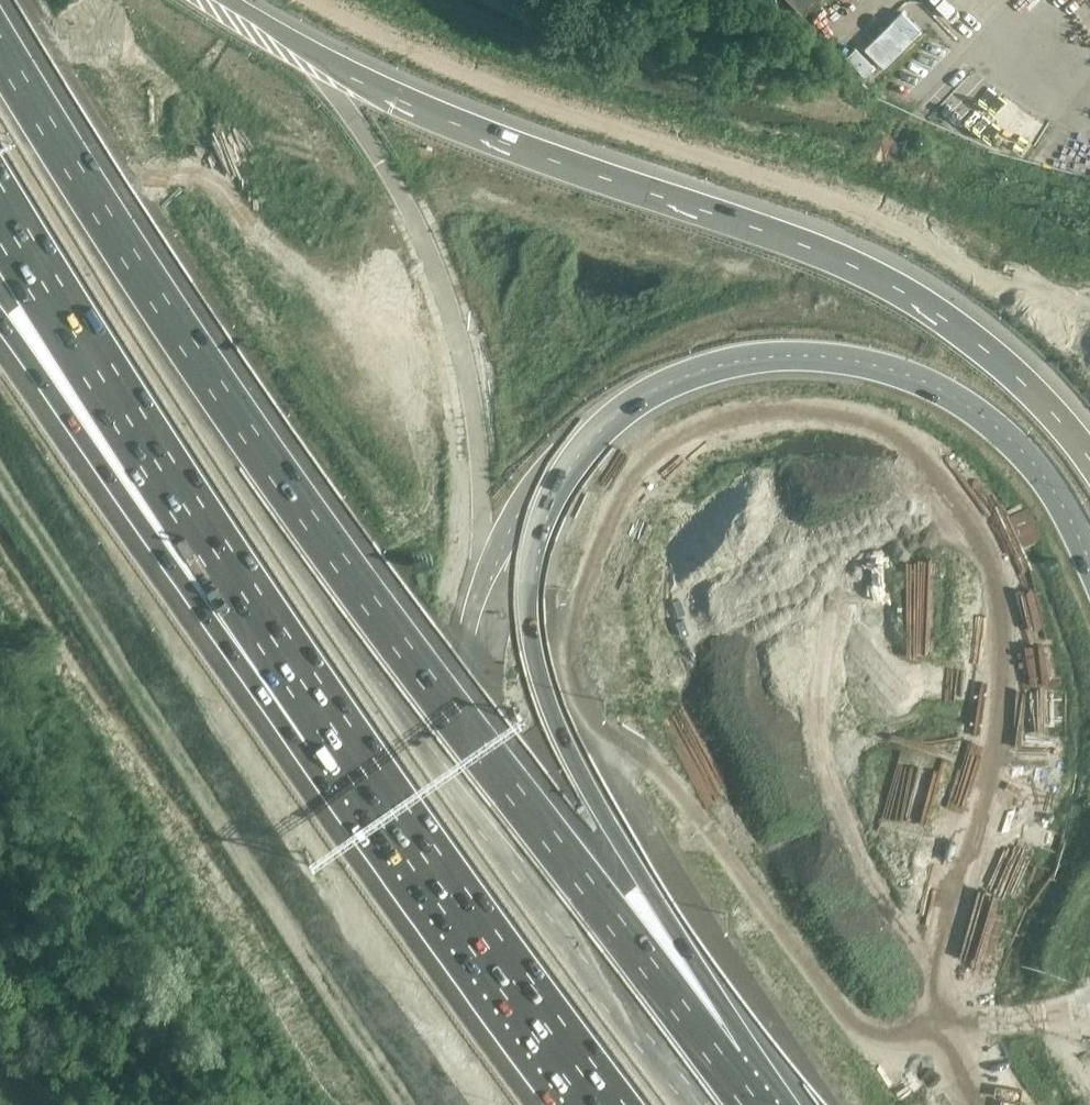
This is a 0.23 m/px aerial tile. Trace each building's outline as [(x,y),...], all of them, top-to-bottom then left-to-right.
[(802,10),(812,0),(792,0),(802,10)] [(923,33),(902,11),(862,49),(883,71),(923,33)] [(874,662),(853,667),(861,696),(872,693),(873,698),(891,693),(888,682),(903,678),(899,663),(891,634),(868,641),(874,662)] [(1089,1096),(1089,1050),(1066,1064),(1086,1098),(1089,1096)] [(1006,1051),(980,1069),(988,1081),(973,1091),(983,1104),(1044,1104),(1006,1051)]
